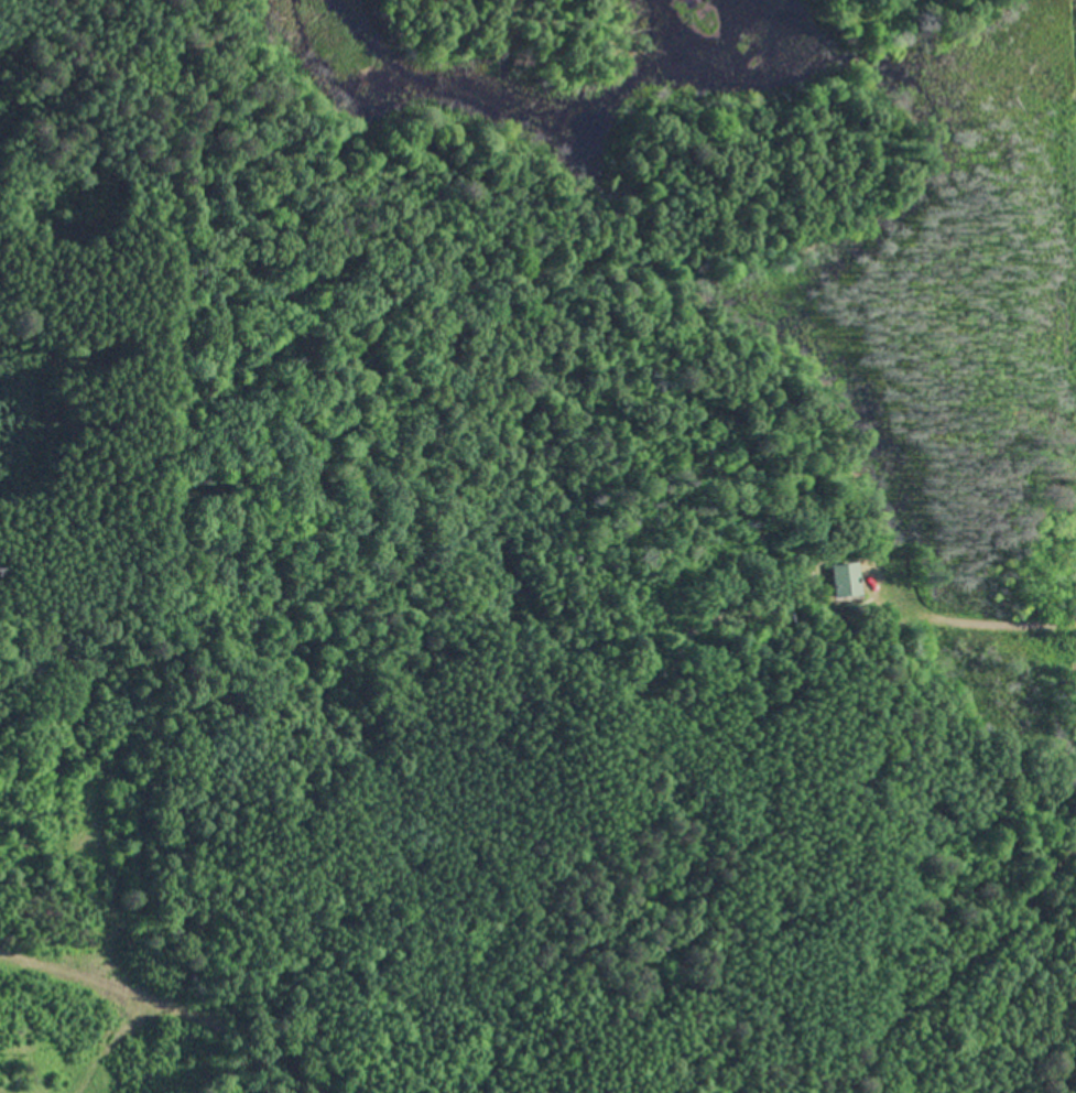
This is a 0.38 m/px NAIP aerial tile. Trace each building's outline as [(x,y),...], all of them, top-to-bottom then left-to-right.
[(860,564),(829,567),(832,600),(864,597),(860,564)]
